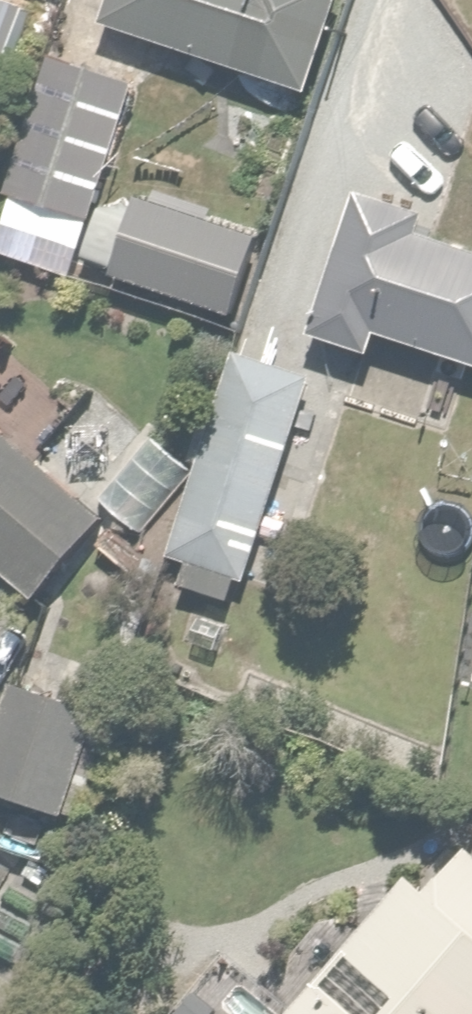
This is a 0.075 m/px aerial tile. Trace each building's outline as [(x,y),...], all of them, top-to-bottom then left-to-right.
[(107,30),(313,98),(346,0),(117,0),(107,30)] [(0,5),(0,64),(22,71),(39,19),(0,5)] [(139,97),(61,70),(43,122),(121,149),(139,97)] [(121,168),(39,140),(1,249),(83,278),(121,168)] [(365,203),(321,350),(376,366),(383,342),(471,369),(471,259),(421,243),(428,222),(365,203)] [(269,239),(147,205),(124,287),(246,322),(269,239)] [(301,453),(218,425),(174,559),(256,587),(301,453)] [(0,432),(0,576),(41,609),(111,524),(0,432)] [(192,476),(156,442),(99,503),(136,537),(192,476)] [(25,690),(0,759),(0,800),(73,826),(111,721),(25,690)] [(441,904),(412,881),(306,1013),(471,1013),(471,865),(441,904)]
